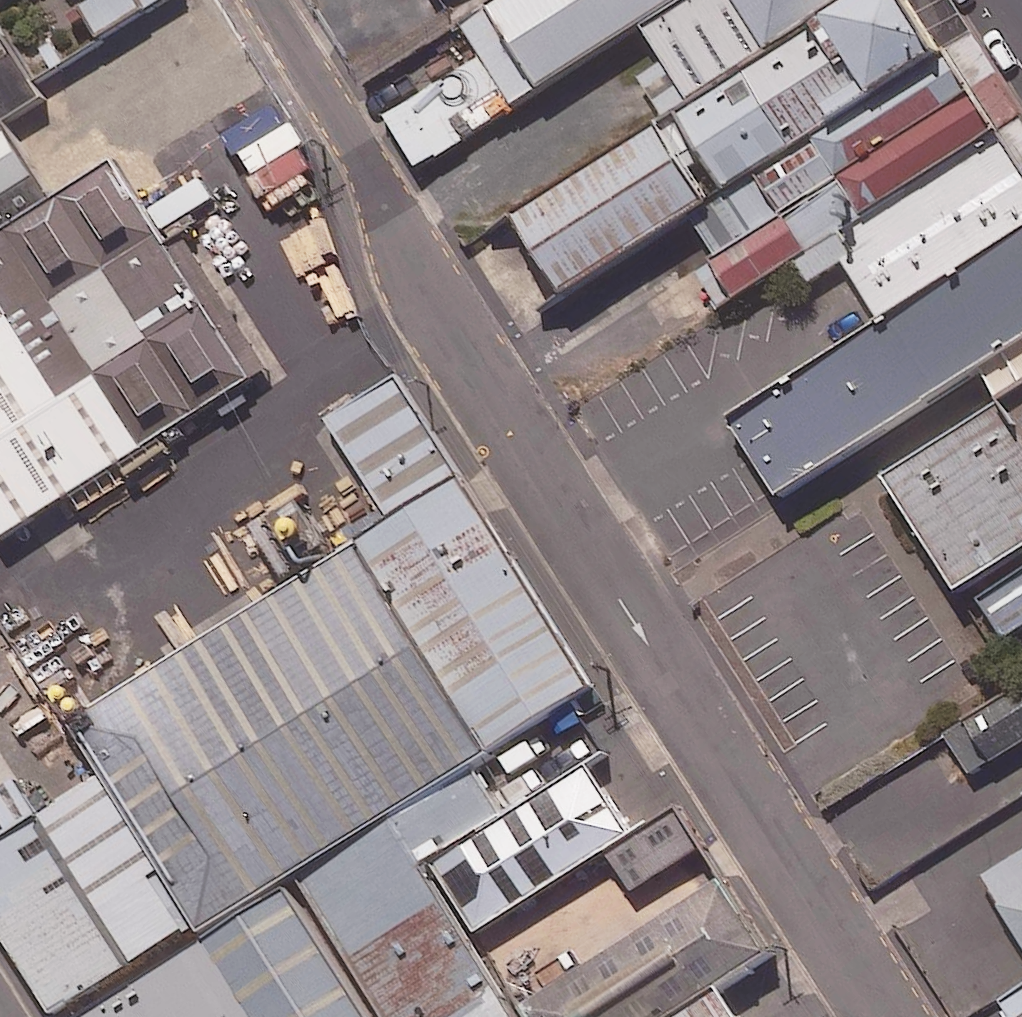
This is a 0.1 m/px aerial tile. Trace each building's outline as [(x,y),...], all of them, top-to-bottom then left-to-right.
[(103,1),(90,9),(109,39),(171,0),(102,0),(103,1)] [(697,0),(515,0),(461,35),(477,60),(435,87),(420,63),(371,94),(423,175),(642,35),(697,0)] [(518,228),(565,301),(689,222),(974,48),(943,0),(875,0),(693,116),(518,228)] [(875,0),(697,0),(642,35),(693,116),(875,0)] [(793,267),(1021,121),(974,48),(689,222),(715,262),(694,276),(719,314),(793,267)] [(58,200),(15,132),(52,109),(36,84),(21,59),(0,72),(0,236),(58,200)] [(318,169),(267,83),(223,109),(274,195),(318,169)] [(793,267),(808,291),(840,271),(879,332),(1021,241),(1021,123),(1021,121),(793,267)] [(148,453),(259,383),(119,162),(58,200),(0,236),(0,297),(15,322),(67,404),(103,381),(148,453)] [(879,332),(729,428),(780,508),(981,380),(1001,410),(1021,396),(1021,241),(879,332)] [(15,322),(0,297),(0,331),(15,322)] [(0,331),(0,529),(9,543),(148,453),(103,381),(67,404),(15,322),(0,331)] [(384,521),(456,476),(392,373),(319,418),(384,521)] [(889,484),(962,599),(1021,562),(1021,400),(889,484)] [(456,476),(384,521),(353,540),(483,752),(551,709),(588,687),(456,476)] [(188,934),(198,950),(299,888),(482,774),(492,767),(487,759),(483,752),(353,540),(72,718),(110,777),(172,877),(158,886),(188,934)] [(992,607),(1013,641),(1021,636),(1021,589),(992,607)] [(954,740),(975,774),(1021,745),(1021,697),(954,740)] [(510,819),(432,868),(476,940),(607,858),(632,842),(630,838),(588,771),(510,819)] [(510,819),(482,774),(299,888),(380,1016),(509,1016),(465,947),(421,875),(432,868),(510,819)] [(50,1016),(55,1016),(188,934),(158,886),(172,877),(110,777),(38,822),(41,827),(0,853),(0,884),(12,903),(0,910),(0,936),(5,945),(50,1016)] [(41,827),(38,822),(37,822),(12,782),(0,790),(0,853),(41,827)] [(632,842),(607,858),(632,897),(701,854),(677,815),(632,842)] [(985,881),(1021,940),(1021,858),(985,881)] [(521,1016),(699,1016),(722,1002),(719,996),(770,964),(722,886),(519,1013),(521,1016)] [(287,898),(97,1016),(362,1016),(287,898)] [(1003,1010),(1007,1016),(1021,1016),(1021,998),(1003,1010)] [(722,1002),(699,1016),(732,1016),(722,1002)]
